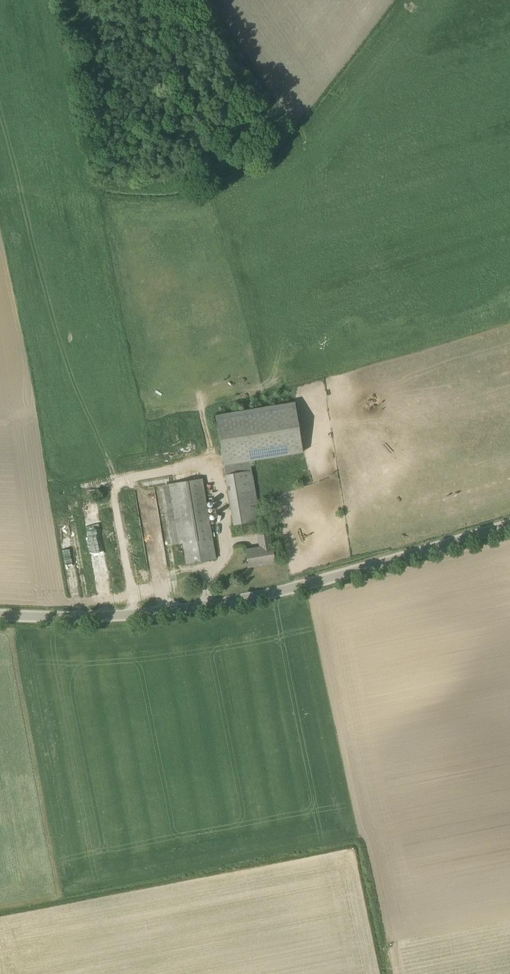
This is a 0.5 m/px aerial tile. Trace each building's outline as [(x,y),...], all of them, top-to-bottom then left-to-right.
[(215,414),(233,525),(260,521),(250,462),(303,453),(295,401),(215,414)] [(182,543),(187,564),(215,559),(200,477),(167,484),(179,544),(182,543)] [(103,565),(99,516),(85,517),(89,566),(103,565)] [(249,566),(275,562),(269,530),(257,532),(259,546),(246,548),(249,566)]
